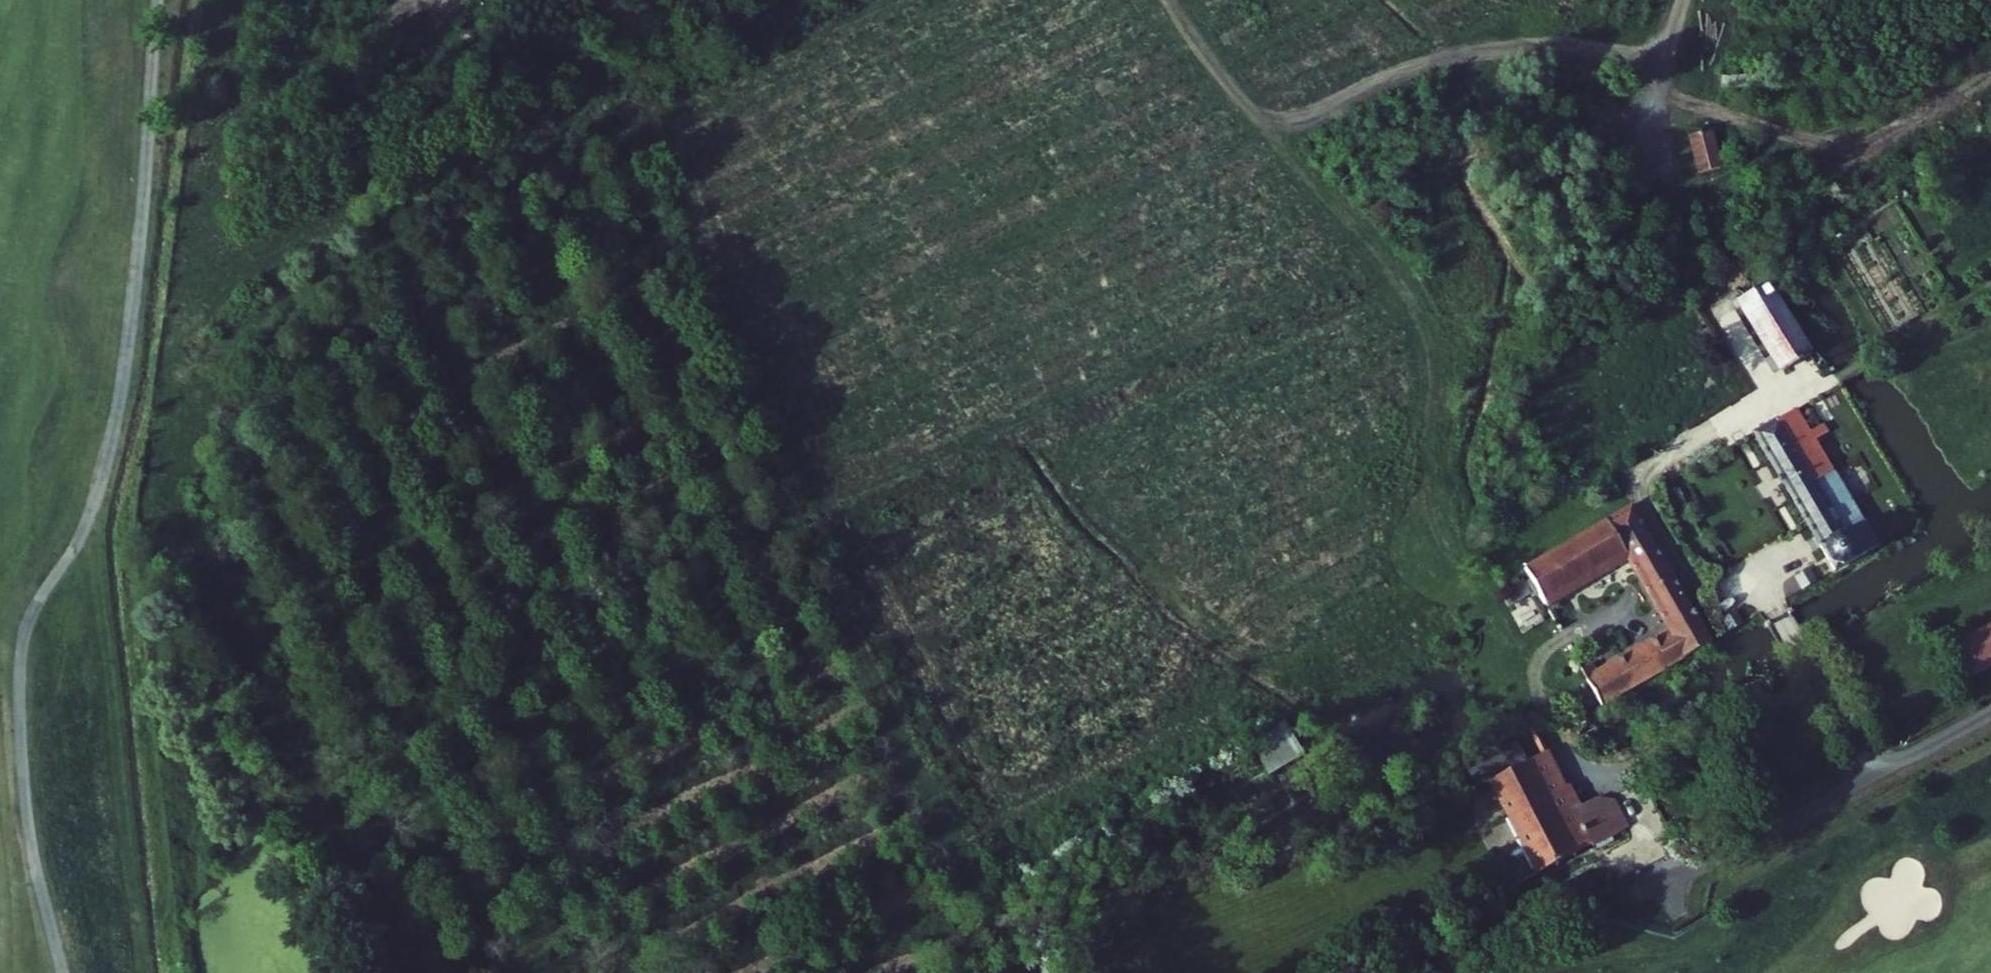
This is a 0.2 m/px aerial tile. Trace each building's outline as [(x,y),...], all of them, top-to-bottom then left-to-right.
[(1699,177),(1725,169),(1713,130),(1687,139),(1699,177)] [(1788,271),(1756,291),(1800,360),(1831,340),(1788,271)] [(1810,395),(1770,419),(1848,552),(1895,524),(1884,504),(1877,508),(1855,472),(1841,480),(1825,454),(1840,446),(1829,427),(1844,418),(1832,399),(1817,408),(1810,395)] [(1651,496),(1545,558),(1576,611),(1586,605),(1570,577),(1643,535),(1690,614),(1616,657),(1601,632),(1590,638),(1621,691),(1728,629),(1651,496)] [(1970,637),(1987,667),(1990,665),(1990,625),(1970,637)] [(1525,804),(1556,867),(1611,840),(1591,798),(1564,743),(1509,770),(1525,804)] [(1509,770),(1476,786),(1492,820),(1525,804),(1509,770)] [(1610,790),(1591,798),(1611,840),(1631,830),(1646,815),(1632,786),(1610,790)] [(1556,867),(1525,804),(1492,820),(1522,883),(1556,867)]
